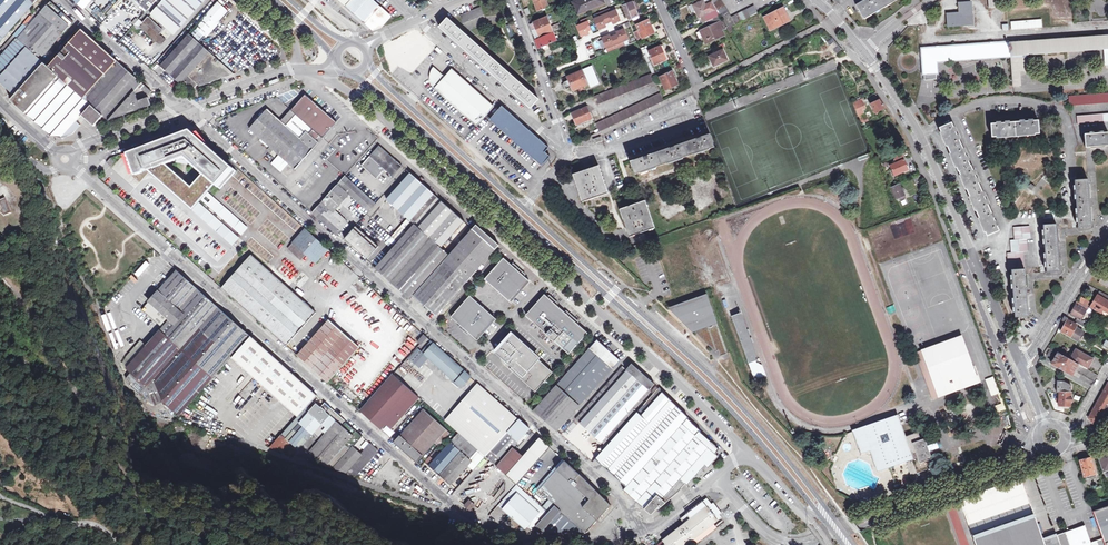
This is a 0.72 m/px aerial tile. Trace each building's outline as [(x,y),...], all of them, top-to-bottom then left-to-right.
[(37,0),(0,0),(0,41),(37,0)] [(152,4),(149,0),(147,0),(139,7),(144,12),(152,4)] [(158,6),(181,27),(205,0),(164,0),(158,6)] [(373,0),(349,0),(345,5),(361,19),(375,2),(373,0)] [(538,11),(549,7),(546,0),(534,0),(538,11)] [(583,11),(604,2),(603,0),(580,0),(579,0),(583,11)] [(728,28),(730,27),(758,13),(757,12),(754,6),(731,17),(721,0),(711,0),(728,28)] [(863,18),(894,0),(864,0),(856,5),(859,10),(863,18)] [(704,22),(705,22),(711,19),(709,13),(716,10),(711,2),(705,5),(703,1),(692,7),(694,12),(697,19),(700,18),(701,22),(703,20),(704,22)] [(973,24),(971,1),(959,2),(959,12),(947,13),(948,26),(973,24)] [(208,31),(209,33),(227,13),(226,12),(227,10),(218,2),(191,33),(199,40),(208,31)] [(389,15),(375,2),(361,19),(368,26),(380,22),(382,23),(389,15)] [(633,2),(622,6),(628,20),(639,16),(633,2)] [(67,136),(73,134),(81,125),(76,121),(81,115),(94,126),(98,121),(101,123),(106,118),(108,121),(151,104),(148,96),(138,100),(135,91),(137,88),(144,94),(146,93),(148,95),(151,91),(82,29),(49,67),(44,63),(53,52),(49,49),(71,27),(47,5),(0,58),(0,82),(15,95),(11,100),(12,100),(50,135),(62,138),(67,136)] [(181,27),(158,6),(151,14),(174,34),(181,27)] [(481,7),(460,15),(463,23),(484,15),(481,7)] [(609,9),(604,11),(608,22),(612,21),(613,23),(620,21),(616,10),(611,12),(609,9)] [(781,9),(765,17),(771,30),(788,22),(781,9)] [(711,19),(712,18),(719,15),(716,10),(709,13),(711,19)] [(595,19),(599,29),(606,26),(605,24),(608,22),(604,11),(598,13),(600,17),(595,19)] [(142,20),(134,17),(132,24),(140,26),(142,20)] [(159,35),(163,30),(148,17),(140,26),(156,41),(157,42),(159,43),(163,43),(165,41),(159,35)] [(540,36),(553,31),(551,27),(547,17),(534,23),(530,24),(535,37),(540,36)] [(577,26),(582,36),(589,33),(588,31),(591,30),(587,18),(581,20),(582,24),(577,26)] [(705,36),(702,37),(705,43),(714,39),(714,40),(724,35),(718,22),(715,24),(712,18),(711,19),(705,22),(707,27),(701,29),(705,36)] [(448,19),(440,27),(530,108),(538,99),(448,19)] [(1041,19),(1010,21),(1011,29),(1041,27),(1041,19)] [(656,32),(653,24),(651,25),(649,20),(637,25),(642,38),(656,32)] [(618,35),(614,36),(619,48),(624,45),(623,42),(628,40),(624,29),(617,32),(618,35)] [(553,32),(553,31),(540,36),(540,37),(535,39),(539,48),(557,41),(553,32)] [(181,84),(182,83),(189,90),(192,87),(194,89),(234,74),(201,44),(190,34),(161,65),(181,84)] [(609,35),(602,38),(607,48),(612,46),(613,50),(619,48),(614,36),(610,38),(609,35)] [(1107,48),(1107,35),(1009,42),(922,49),(924,80),(937,79),(936,61),(944,60),(1010,56),(1025,54),(1033,54),(1066,52),(1103,49),(1107,48)] [(841,49),(832,39),(828,43),(836,53),(841,49)] [(669,60),(663,45),(649,51),(654,64),(666,60),(666,61),(669,60)] [(728,60),(722,49),(708,57),(713,68),(728,60)] [(1027,71),(1025,54),(1010,56),(1012,87),(1021,86),(1020,72),(1027,71)] [(436,85),(433,88),(476,126),(484,117),(493,107),(450,69),(443,76),(432,66),(430,69),(429,70),(429,71),(428,73),(428,74),(428,75),(428,76),(428,78),(436,85)] [(584,71),(591,88),(599,85),(591,67),(584,71)] [(562,79),(564,82),(562,84),(563,88),(566,89),(571,87),(573,90),(579,88),(580,91),(585,89),(583,86),(587,84),(582,70),(562,79)] [(679,84),(676,77),(674,77),(672,72),(660,77),(666,90),(679,84)] [(594,96),(595,99),(597,98),(599,103),(655,81),(652,73),(649,74),(594,96)] [(1069,105),(1107,103),(1107,91),(1068,94),(1068,101),(1069,105)] [(596,123),(599,131),(664,100),(661,93),(596,123)] [(318,143),(316,140),(320,136),(322,139),(336,123),(305,95),(291,111),(312,130),(309,134),(306,132),(300,139),(266,109),(249,129),(295,169),(318,143)] [(864,107),(865,106),(862,99),(853,104),(858,115),(864,112),(863,111),(862,108),(864,107)] [(885,108),(879,99),(877,101),(875,99),(872,101),(873,103),(870,105),(876,114),(885,108)] [(501,105),(489,119),(542,165),(545,162),(550,156),(545,152),(549,148),(501,105)] [(572,113),(576,124),(592,118),(587,107),(572,113)] [(1077,116),(1077,124),(1107,122),(1107,113),(1077,116)] [(1039,133),(1039,120),(1033,121),(1033,119),(1028,119),(1028,121),(1024,121),(1024,120),(1019,120),(1019,122),(1010,122),(1010,121),(1005,121),(1005,123),(1001,123),(1001,121),(995,122),(995,124),(991,124),(992,137),(1039,133)] [(987,236),(999,231),(997,226),(999,226),(996,221),(995,221),(993,218),(995,217),(993,212),(991,213),(987,205),(989,204),(987,199),(985,200),(984,197),(985,196),(983,191),(982,192),(978,183),(980,183),(977,178),(976,179),(974,175),(976,175),(974,170),(972,171),(968,162),(970,161),(968,156),(966,157),(965,154),(966,153),(964,148),(962,149),(959,141),(960,140),(958,135),(957,136),(955,132),(957,132),(954,127),(953,127),(951,123),(939,128),(942,136),(952,156),(961,178),(971,200),(980,221),(987,236)] [(190,127),(122,150),(130,174),(147,168),(163,181),(167,177),(165,175),(168,174),(166,169),(169,166),(167,162),(170,161),(175,156),(183,153),(190,159),(191,162),(220,187),(235,170),(234,166),(205,141),(203,135),(196,129),(193,130),(190,127)] [(1085,134),(1085,143),(1085,147),(1107,146),(1107,133),(1085,134)] [(631,161),(635,174),(714,147),(709,134),(631,161)] [(383,172),(388,171),(393,176),(402,166),(379,146),(362,166),(377,179),(383,172)] [(904,160),(890,166),(894,175),(908,170),(904,160)] [(608,191),(599,166),(573,175),(583,203),(609,194),(608,191)] [(409,230),(399,241),(389,251),(386,249),(381,255),(384,257),(375,267),(379,271),(406,295),(406,296),(410,299),(414,295),(422,303),(436,316),(499,246),(476,225),(449,256),(441,248),(465,222),(410,173),(399,186),(387,199),(407,218),(414,224),(409,230)] [(339,183),(342,187),(348,180),(345,176),(339,183)] [(1077,180),(1075,180),(1078,227),(1091,226),(1090,215),(1088,191),(1088,179),(1077,180)] [(371,200),(348,180),(342,187),(365,207),(371,200)] [(1030,183),(1026,187),(1031,192),(1035,187),(1030,183)] [(902,190),(903,189),(903,188),(902,188),(901,188),(899,184),(889,189),(894,199),(901,197),(902,198),(905,197),(902,190)] [(337,234),(347,223),(334,210),(347,195),(337,185),(313,213),(337,234)] [(1,239),(2,239),(3,238),(4,236),(5,235),(6,235),(6,234),(7,232),(7,230),(8,228),(8,227),(8,226),(8,224),(8,223),(7,221),(6,219),(6,218),(5,217),(4,215),(11,212),(5,198),(0,200),(0,240),(1,239)] [(352,202),(349,199),(345,204),(348,206),(359,217),(363,212),(352,202)] [(371,200),(365,207),(369,211),(375,204),(371,200)] [(645,200),(619,209),(629,236),(654,228),(645,200)] [(392,235),(399,241),(409,230),(402,224),(392,235)] [(1043,225),(1046,272),(1059,271),(1058,256),(1057,238),(1056,224),(1043,225)] [(378,246),(356,226),(345,239),(368,259),(378,246)] [(1007,253),(1008,269),(1011,269),(1024,268),(1024,253),(1028,253),(1027,239),(1030,239),(1030,227),(1014,228),(1015,240),(1011,240),(1011,253),(1007,253)] [(315,263),(328,249),(316,238),(305,228),(293,242),(315,263)] [(251,254),(222,288),(287,346),(316,312),(251,254)] [(504,258),(485,280),(509,303),(529,281),(504,258)] [(1106,267),(1097,282),(1107,289),(1107,268),(1106,267)] [(1024,268),(1011,269),(1014,317),(1027,316),(1027,302),(1025,284),(1024,268)] [(334,468),(351,449),(345,443),(356,430),(334,410),(325,402),(321,406),(317,403),(312,409),(308,406),(317,395),(300,380),(291,372),(254,340),(176,270),(142,309),(162,327),(146,345),(141,340),(126,357),(131,362),(126,368),(131,373),(147,387),(154,379),(163,401),(164,402),(178,415),(189,403),(203,414),(217,399),(208,391),(236,360),(298,415),(270,447),(313,461),(318,457),(326,464),(325,465),(334,468)] [(1100,314),(1103,310),(1107,313),(1107,301),(1107,300),(1107,296),(1099,291),(1090,308),(1093,310),(1100,314)] [(544,297),(527,316),(569,353),(585,335),(588,332),(546,294),(543,297),(544,297)] [(725,352),(704,295),(670,307),(672,311),(676,315),(678,313),(679,315),(678,317),(685,324),(695,320),(696,325),(692,330),(713,351),(715,350),(716,349),(718,355),(725,352)] [(495,319),(470,296),(451,317),(476,340),(495,319)] [(1085,323),(1081,320),(1088,307),(1078,301),(1070,314),(1074,317),(1072,321),(1083,327),(1085,323)] [(888,314),(895,311),(893,305),(886,308),(888,314)] [(1083,332),(1075,328),(1077,326),(1067,320),(1068,318),(1066,317),(1065,316),(1062,321),(1065,323),(1061,330),(1060,329),(1059,331),(1077,341),(1079,339),(1080,336),(1083,332)] [(328,383),(360,347),(329,319),(297,355),(328,383)] [(524,343),(513,332),(495,352),(537,389),(553,372),(522,345),(524,343)] [(417,341),(421,344),(426,337),(423,334),(417,341)] [(962,335),(916,352),(933,398),(978,382),(962,335)] [(620,360),(597,340),(534,410),(557,430),(620,360)] [(424,354),(462,387),(471,376),(433,343),(424,353),(418,348),(409,358),(415,364),(424,354)] [(1092,359),(1075,349),(1070,359),(1086,369),(1092,359)] [(1051,364),(1071,376),(1074,371),(1094,382),(1097,375),(1086,369),(1070,359),(1058,352),(1051,364)] [(122,364),(126,368),(131,362),(126,357),(122,364)] [(398,369),(406,376),(415,364),(407,358),(398,369)] [(754,361),(749,363),(755,380),(761,378),(764,377),(760,366),(755,363),(754,361)] [(650,392),(648,390),(654,383),(638,369),(631,363),(626,369),(623,366),(576,419),(604,444),(650,392)] [(147,387),(131,373),(125,379),(154,405),(163,401),(154,379),(147,387)] [(419,397),(394,373),(360,410),(381,429),(390,419),(395,424),(419,397)] [(993,377),(985,379),(991,396),(997,394),(999,393),(993,377)] [(1070,407),(1070,403),(1072,403),(1072,397),(1070,397),(1070,392),(1070,385),(1064,381),(1057,381),(1056,388),(1058,388),(1058,393),(1057,394),(1059,394),(1059,406),(1070,407)] [(449,413),(448,415),(452,419),(481,386),(477,382),(466,395),(449,413)] [(530,429),(481,386),(452,419),(489,452),(485,456),(496,466),(513,448),(519,442),(520,443),(527,435),(526,434),(530,430),(530,429)] [(623,490),(651,514),(655,510),(659,505),(661,506),(677,493),(686,483),(687,485),(705,464),(708,467),(718,456),(716,453),(719,449),(699,431),(695,435),(682,424),(688,417),(658,388),(646,402),(650,405),(641,414),(637,411),(595,458),(614,475),(627,486),(623,490)] [(999,393),(997,394),(1000,404),(994,405),(997,413),(1007,409),(1001,393),(999,393)] [(1101,394),(1088,418),(1092,423),(1107,418),(1107,416),(1107,398),(1101,394)] [(446,429),(423,409),(394,442),(406,453),(417,462),(446,429)] [(452,419),(448,415),(444,419),(458,432),(485,456),(489,452),(452,419)] [(930,452),(928,446),(925,438),(920,440),(918,432),(904,437),(900,426),(897,416),(853,431),(861,454),(870,451),(877,471),(905,461),(911,475),(930,468),(927,461),(933,459),(930,452)] [(382,430),(390,437),(395,432),(387,425),(382,430)] [(485,456),(458,432),(429,465),(451,485),(474,460),(478,464),(485,456)] [(523,456),(506,475),(517,484),(550,447),(540,438),(539,439),(523,456)] [(928,446),(930,452),(939,449),(938,446),(937,442),(928,446)] [(359,455),(344,472),(356,476),(379,450),(370,443),(359,455)] [(513,448),(496,466),(506,475),(523,456),(513,448)] [(351,449),(334,468),(344,472),(359,455),(351,449)] [(1107,469),(1107,450),(1098,453),(1104,470),(1107,469)] [(1096,473),(1092,458),(1080,461),(1084,476),(1096,473)] [(530,497),(517,484),(498,505),(505,512),(525,529),(527,527),(531,530),(533,531),(543,532),(546,533),(586,532),(596,521),(611,505),(583,477),(580,474),(565,461),(550,477),(539,490),(555,504),(548,512),(530,497)] [(687,544),(713,524),(722,517),(720,515),(722,513),(713,503),(711,504),(706,498),(694,507),(697,510),(692,514),(690,511),(680,518),(684,523),(662,540),(665,544),(664,544),(686,544),(687,544)] [(464,505),(470,510),(472,507),(473,505),(468,501),(464,505)] [(1092,511),(1102,538),(1096,540),(1090,542),(1084,525),(1070,530),(1064,532),(1062,533),(1050,537),(1042,540),(1034,518),(974,539),(976,544),(1107,544),(1107,506),(1092,511)] [(394,540),(397,534),(366,522),(363,530),(394,540)] [(687,544),(688,544),(694,544),(700,540),(716,528),(713,524),(687,544)]
